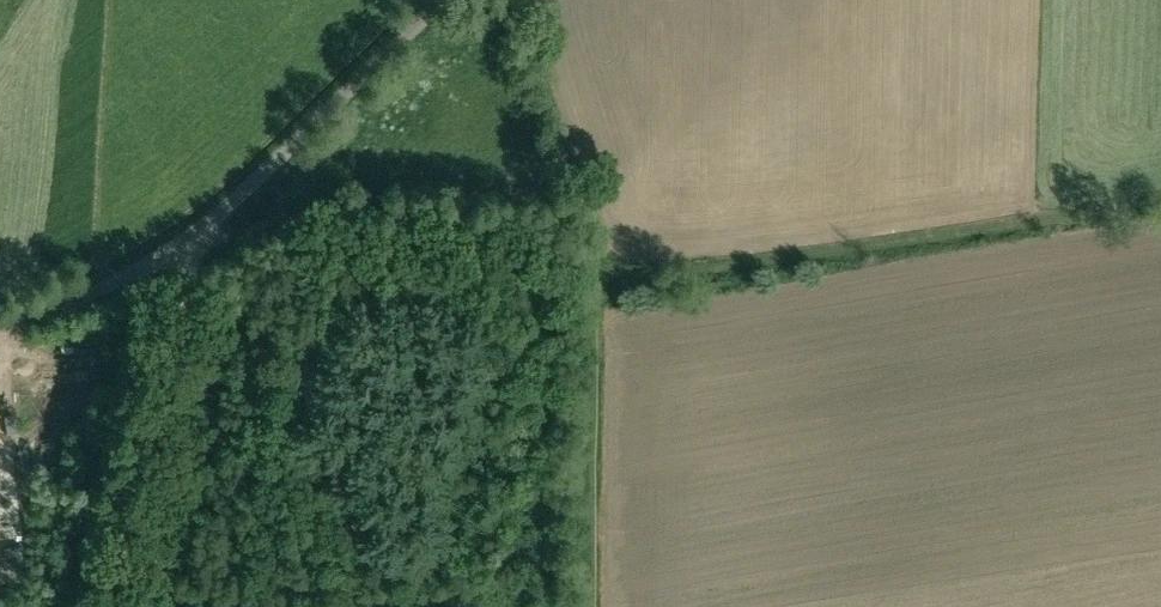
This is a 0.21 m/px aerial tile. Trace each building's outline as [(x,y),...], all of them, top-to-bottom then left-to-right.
[(25,565),(23,545),(3,548),(5,567),(25,565)]
